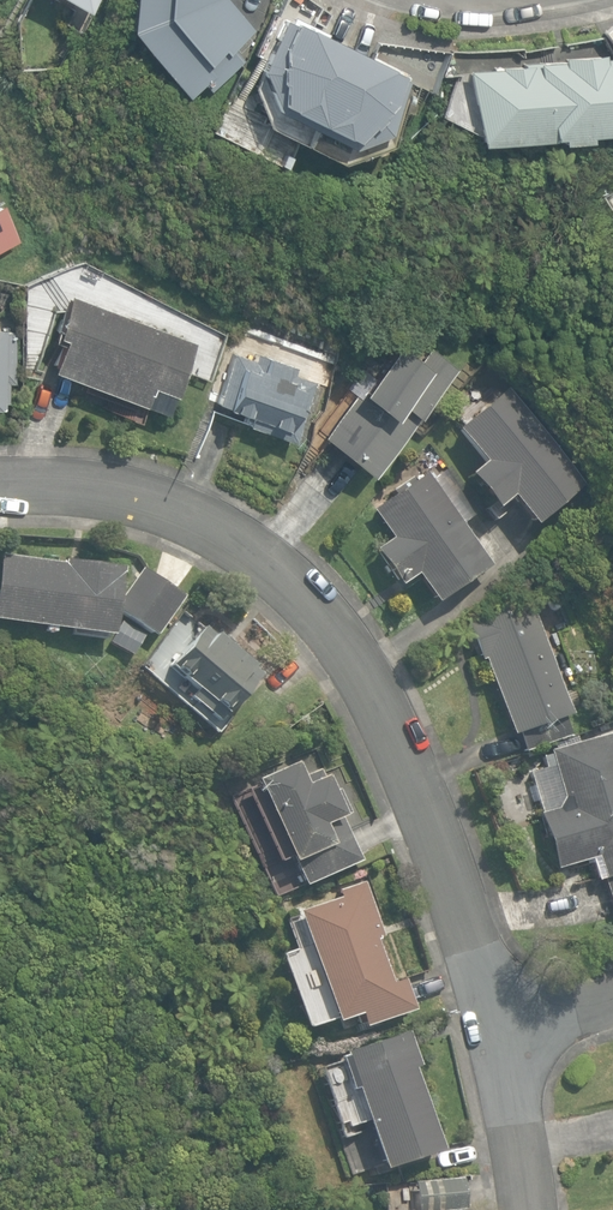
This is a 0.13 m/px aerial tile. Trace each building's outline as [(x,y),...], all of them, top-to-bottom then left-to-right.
[(86,12),(93,0),(65,0),(86,12)] [(125,27),(186,95),(205,79),(210,85),(244,57),(239,44),(250,26),(231,0),(127,0),(125,27)] [(293,23),(284,19),(260,70),(274,108),(343,142),(380,128),(405,77),(367,59),(371,51),(297,16),(293,23)] [(465,69),(470,141),(547,135),(548,141),(583,138),(583,132),(612,130),(612,61),(609,61),(608,51),(563,55),(563,61),(465,69)] [(17,241),(3,204),(0,205),(0,248),(17,241)] [(129,417),(138,421),(144,404),(166,412),(193,342),(69,294),(54,334),(61,337),(49,368),(83,381),(80,387),(133,408),(129,417)] [(6,402),(7,383),(13,383),(15,331),(1,331),(1,327),(0,327),(0,401),(6,402)] [(254,349),(258,336),(243,332),(240,345),(254,349)] [(454,354),(468,348),(462,334),(448,340),(454,354)] [(320,434),(367,472),(454,366),(429,345),(415,361),(394,343),(387,352),(378,354),(370,363),(369,373),(320,434)] [(240,422),(292,440),(313,379),(293,372),(295,366),(255,352),(253,359),(232,352),(215,402),(243,412),(240,422)] [(507,496),(530,526),(584,485),(509,388),(455,429),(481,462),(465,475),(493,509),(507,496)] [(415,575),(432,602),(487,566),(426,472),(413,481),(410,476),(390,489),(394,495),(370,510),(389,538),(373,549),(397,586),(415,575)] [(105,640),(106,635),(113,635),(116,611),(151,636),(178,595),(139,569),(120,593),(117,593),(120,569),(0,556),(0,620),(40,625),(39,635),(53,637),(54,628),(71,630),(70,636),(105,640)] [(515,732),(521,752),(568,737),(561,717),(568,715),(531,600),(466,622),(478,660),(483,659),(507,734),(515,732)] [(187,697),(216,723),(259,675),(205,627),(169,666),(194,689),(187,697)] [(612,920),(612,732),(549,750),(562,798),(557,808),(538,813),(554,869),(595,858),(612,920)] [(288,858),(300,887),(359,863),(340,816),(348,813),(338,787),(327,792),(318,769),(293,779),(287,765),(252,780),(254,786),(243,790),(273,864),(288,858)] [(356,1015),(361,1028),(412,1011),(402,980),(389,984),(375,941),(382,938),(363,882),(336,891),(338,898),(296,912),(333,1023),(356,1015)] [(342,1054),(380,1170),(439,1150),(412,1069),(419,1066),(407,1032),(342,1054)] [(413,1183),(416,1209),(435,1209),(467,1206),(463,1176),(413,1183)]
